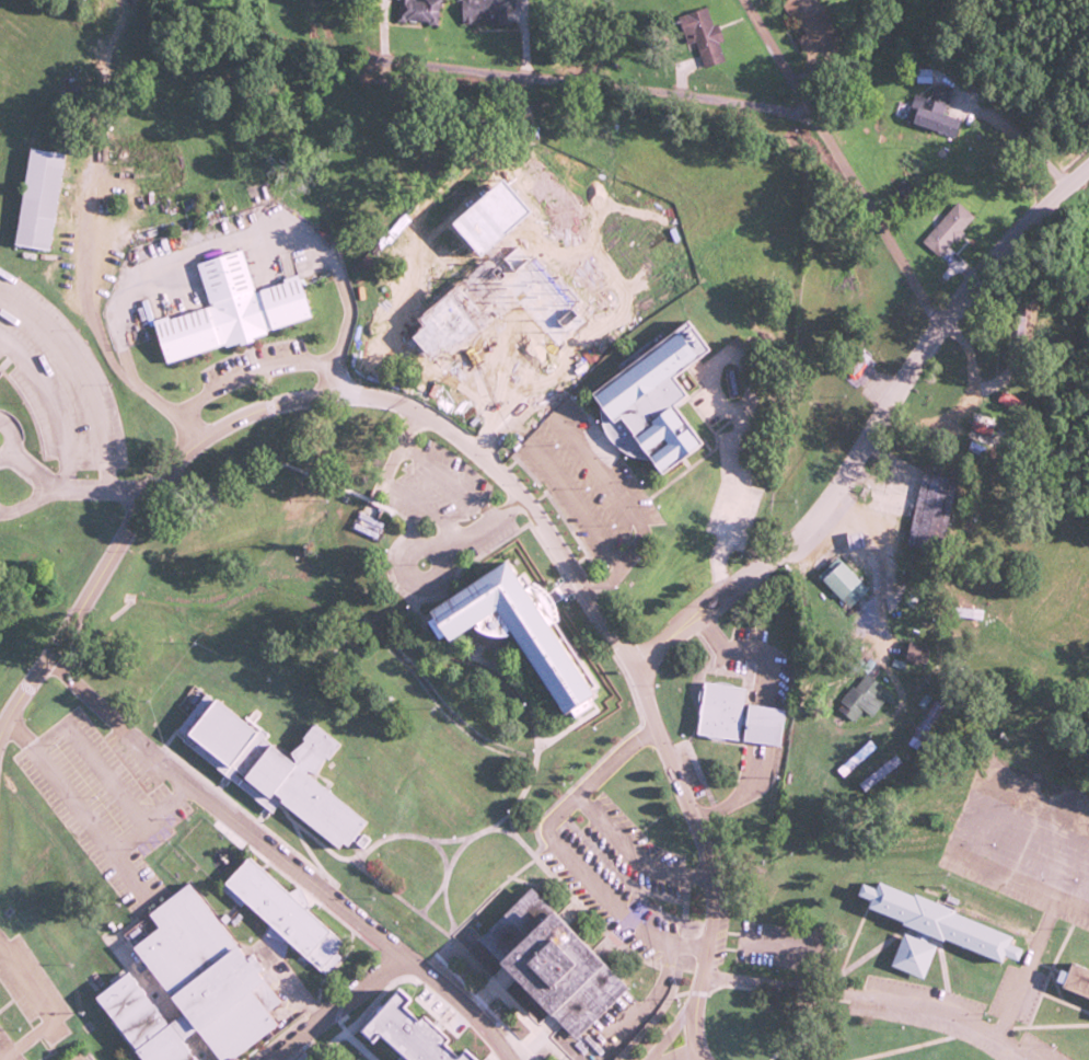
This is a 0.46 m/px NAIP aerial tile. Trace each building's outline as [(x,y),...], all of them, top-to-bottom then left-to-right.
[(395,23),(437,25),(438,0),(396,0),(395,23)] [(506,23),(506,9),(515,9),(514,0),(461,0),(462,25),(506,23)] [(792,24),(798,21),(811,45),(830,35),(811,0),(787,0),(781,3),(792,24)] [(725,62),(715,24),(712,25),(708,9),(678,16),(685,46),(696,43),(703,68),(725,62)] [(914,124),(954,139),(961,121),(941,114),(949,91),(934,85),(926,109),(920,107),(914,124)] [(30,147),(65,152),(48,250),(14,244),(30,147)] [(957,200),(973,215),(939,254),(923,239),(957,200)] [(197,264),(211,306),(167,320),(166,315),(152,320),(165,361),(223,343),(224,346),(268,332),(267,330),(312,315),(298,273),(281,278),(282,281),(255,290),(241,250),(197,264)] [(593,385),(692,314),(714,345),(675,372),(688,391),(676,400),(704,438),(659,471),(648,454),(639,456),(633,453),(624,449),(613,442),(605,435),(601,425),(600,413),(602,403),(604,400),(593,385)] [(854,347),(868,357),(856,372),(842,362),(854,347)] [(1025,411),(995,402),(990,417),(1020,426),(1025,411)] [(923,470),(958,476),(943,549),(907,541),(923,470)] [(818,573),(837,554),(868,587),(859,596),(851,587),(841,598),(818,573)] [(509,556),(528,585),(532,580),(540,584),(546,588),(553,595),(557,604),(559,613),(559,618),(553,622),(599,691),(590,696),(594,702),(577,713),(574,708),(567,712),(514,632),(507,635),(498,635),(487,634),(477,631),(472,626),(454,637),(451,632),(441,637),(429,619),(438,612),(433,607),(509,556)] [(912,638),(930,643),(926,659),(907,655),(912,638)] [(854,682),(856,685),(867,671),(891,690),(872,715),(864,708),(856,718),(839,706),(844,701),(842,699),(854,682)] [(705,679),(749,684),(742,735),(698,728),(705,679)] [(175,729),(188,714),(176,704),(194,683),(206,693),(209,688),(288,752),(316,718),(343,740),(315,774),(369,818),(343,851),(279,800),(273,809),(175,729)] [(751,701),(787,706),(780,744),(745,738),(751,701)] [(225,880),(248,854),(343,938),(320,965),(225,880)] [(883,878),(918,892),(919,890),(960,907),(959,910),(1017,933),(1013,940),(1027,945),(1021,957),(1009,952),(1005,961),(932,932),(929,940),(940,944),(927,977),(894,964),(907,931),(915,934),(918,926),(871,907),(876,897),(862,891),(868,880),(880,886),(883,878)] [(279,1022),(229,1059),(225,1059),(200,1027),(183,1040),(198,1059),(143,1059),(94,995),(129,969),(167,1021),(183,1010),(135,946),(162,925),(151,910),(189,882),(279,1001),(269,1009),(279,1022)] [(479,936),(532,885),(632,989),(579,1039),(479,936)] [(1078,960),(1088,965),(1088,993),(1068,984),(1069,980),(1062,977),(1066,967),(1074,969),(1078,960)] [(483,1059),(482,1059),(414,1059),(384,1033),(379,1039),(368,1028),(405,988),(416,996),(408,1004),(424,1018),(428,1014),(453,1037),(449,1041),(464,1056),(471,1048),(483,1059)]
